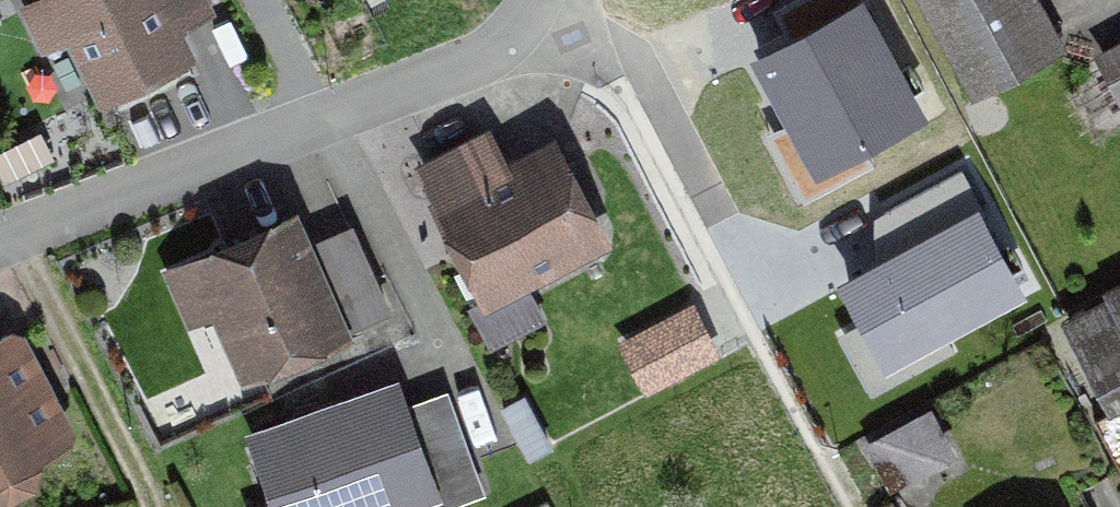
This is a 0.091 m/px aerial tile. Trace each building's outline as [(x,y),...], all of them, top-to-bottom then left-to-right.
[(152,0),(53,0),(100,97),(180,57),(152,0)] [(972,93),(1050,52),(1022,0),(922,0),(972,93)] [(861,7),(762,64),(823,172),(923,115),(861,7)] [(1099,64),(1119,103),(1119,53),(1099,64)] [(485,296),(592,240),(546,153),(502,176),(482,137),(419,170),(485,296)] [(1020,284),(977,204),(845,275),(888,355),(1020,284)] [(246,372),(381,311),(353,248),(303,270),(283,225),(167,278),(185,319),(216,305),(246,372)] [(1100,298),(1103,304),(1064,325),(1098,387),(1119,376),(1119,287),(1100,298)] [(54,434),(7,341),(1,339),(0,340),(0,489),(21,478),(26,462),(49,450),(54,434)] [(424,491),(389,395),(254,443),(277,506),(379,506),(424,491)] [(894,479),(952,449),(933,412),(875,442),(894,479)]
